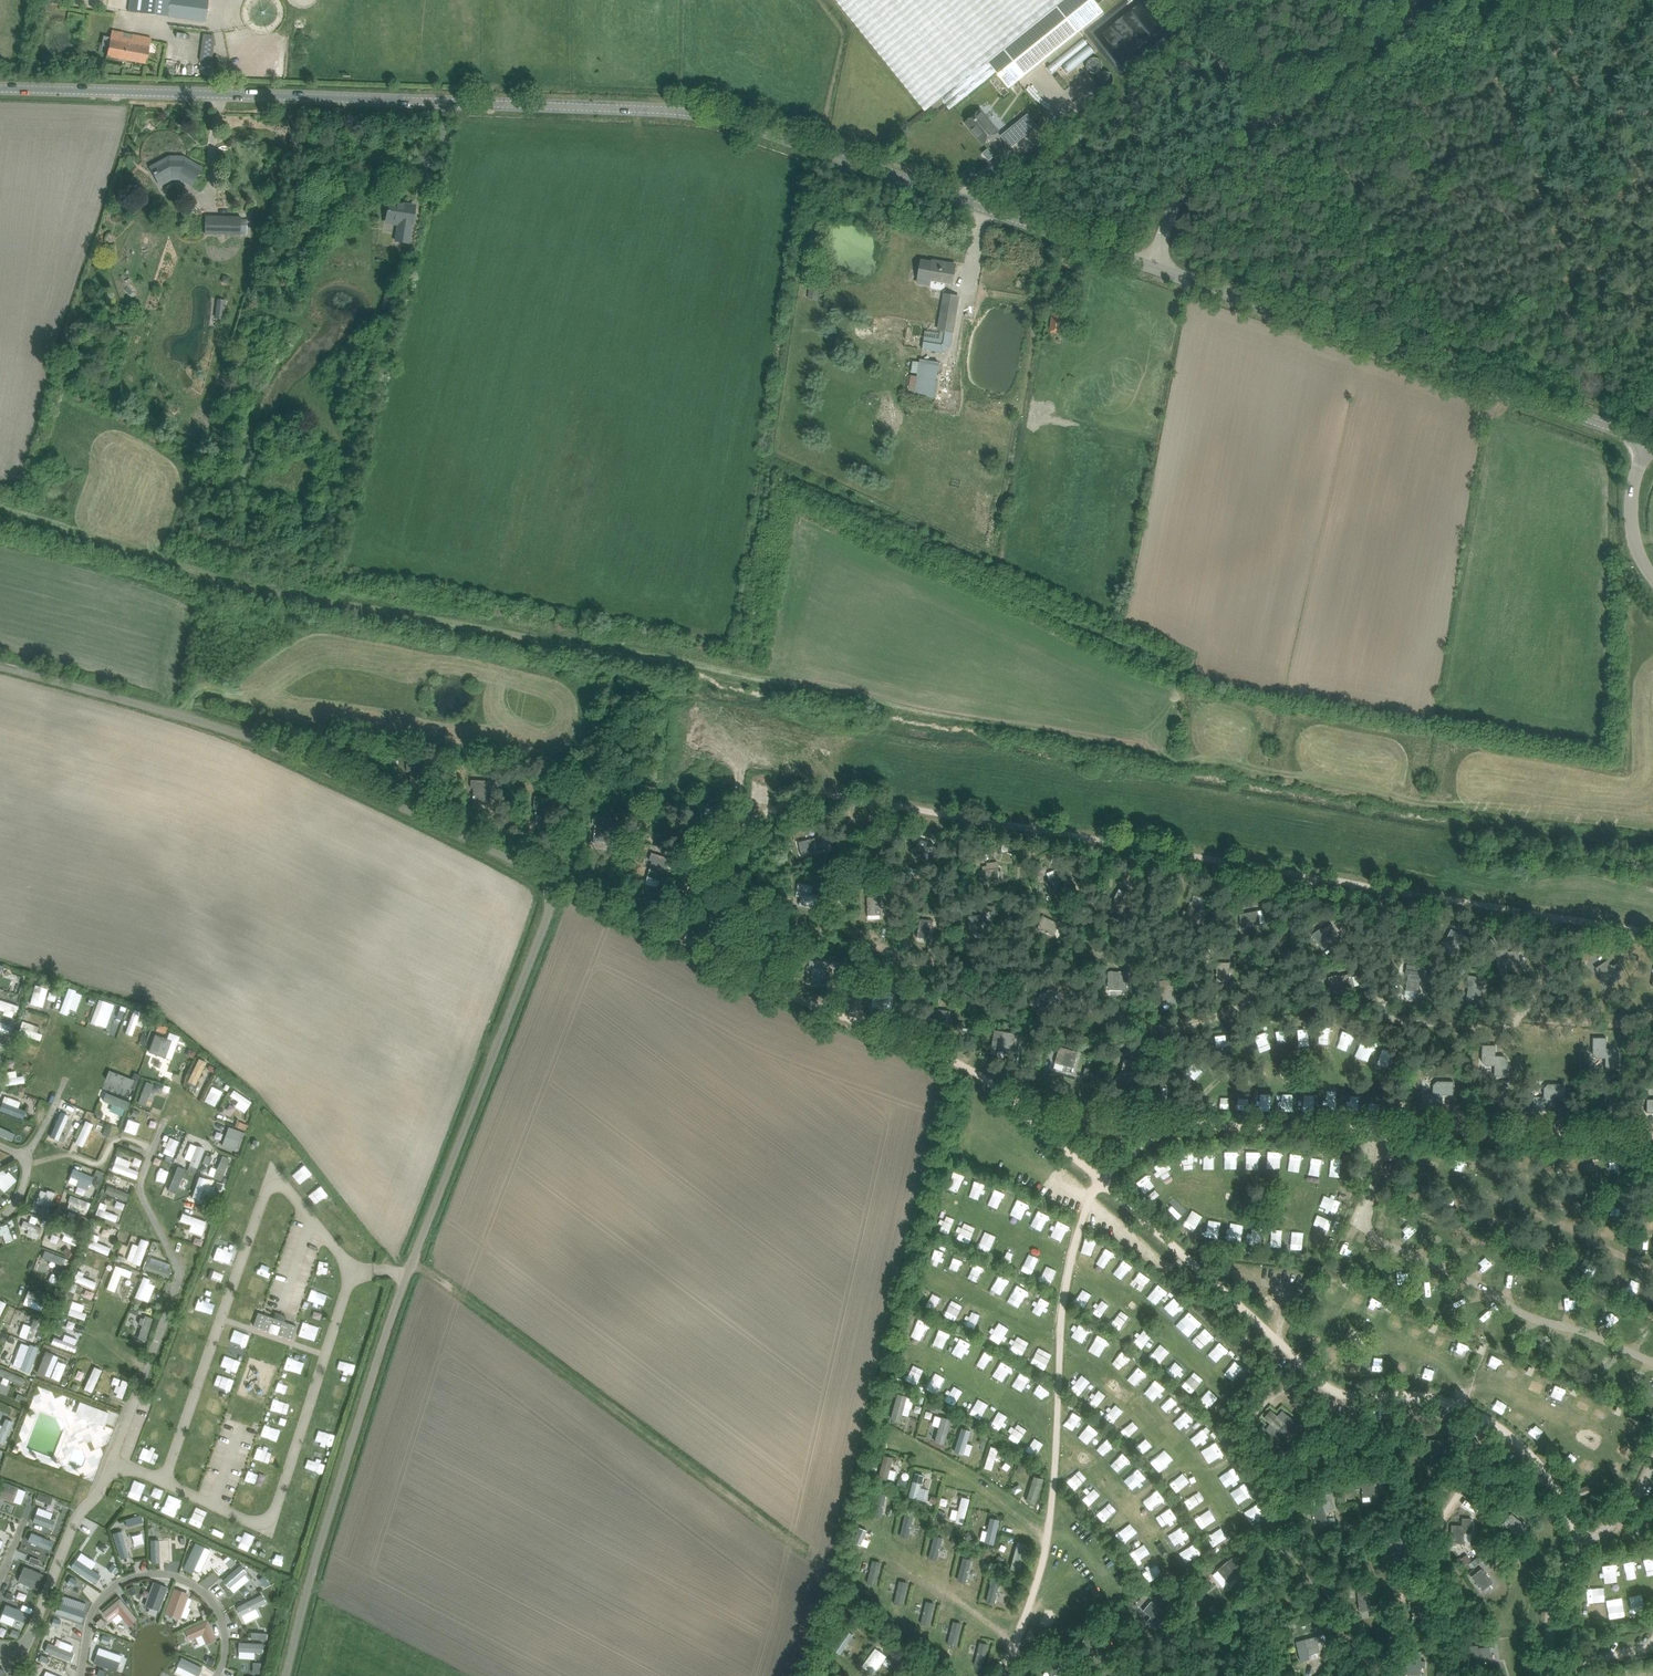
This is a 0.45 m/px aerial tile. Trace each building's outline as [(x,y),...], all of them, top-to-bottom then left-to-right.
[(41,11),(50,12),(52,0),(51,0),(42,0),(41,11)] [(925,111),(941,99),(950,110),(996,72),(1009,88),(1079,31),(1103,12),(1094,0),(836,0),(925,111)] [(112,30),(107,56),(146,64),(151,38),(133,34),(132,39),(122,37),(123,32),(112,30)] [(195,30),(194,59),(207,59),(207,31),(195,30)] [(1091,72),(1091,59),(1081,59),(1081,73),(1091,72)] [(965,122),(974,134),(977,132),(985,142),(998,132),(981,110),(965,122)] [(1027,115),(1001,136),(1011,147),(1037,126),(1027,115)] [(191,185),(195,178),(201,168),(184,158),(181,162),(171,161),(169,157),(154,166),(157,171),(154,173),(160,185),(172,179),(180,179),(191,185)] [(409,243),(413,218),(414,207),(405,206),(405,204),(389,201),(386,220),(398,222),(395,240),(409,243)] [(205,233),(241,234),(247,235),(247,219),(241,219),(241,217),(205,216),(205,233)] [(945,287),(946,282),(953,284),(956,265),(921,259),(917,283),(930,286),(931,288),(941,290),(945,287)] [(223,276),(221,282),(228,284),(229,278),(223,276)] [(393,296),(385,293),(381,308),(390,310),(393,296)] [(924,341),(923,349),(944,352),(950,348),(953,333),(959,296),(944,294),(938,330),(938,333),(926,331),(924,341)] [(1383,303),(1376,294),(1369,299),(1376,308),(1383,303)] [(1053,312),(1050,332),(1060,334),(1063,314),(1053,312)] [(912,375),(909,394),(914,395),(933,398),(939,362),(920,359),(920,362),(914,361),(912,372),(918,373),(917,376),(912,375)] [(411,781),(412,787),(425,786),(424,774),(427,774),(427,770),(426,762),(408,763),(408,771),(411,771),(411,779),(411,781)] [(474,797),(474,804),(487,804),(487,788),(490,788),(491,780),(472,780),(471,788),(474,788),(474,795),(474,797)] [(534,820),(548,822),(550,810),(553,810),(554,799),(535,797),(534,804),(537,804),(534,820)] [(717,818),(719,809),(720,805),(707,802),(704,814),(717,818)] [(595,834),(594,840),(607,842),(609,826),(612,827),(613,819),(594,816),(593,824),(596,825),(595,832),(595,834)] [(805,840),(799,842),(802,855),(808,853),(827,849),(823,836),(805,840)] [(921,840),(916,856),(929,860),(930,857),(935,858),(939,848),(933,846),(934,843),(921,840)] [(660,880),(664,869),(665,865),(668,866),(670,858),(652,852),(650,860),(653,861),(651,868),(650,868),(650,870),(648,876),(660,880)] [(1060,866),(1053,868),(1056,875),(1062,873),(1060,866)] [(998,868),(980,871),(982,884),(1003,881),(1002,871),(998,871),(998,868)] [(1058,875),(1047,880),(1052,892),(1073,884),(1069,875),(1065,876),(1063,873),(1058,875)] [(798,883),(796,896),(800,897),(799,905),(818,908),(820,896),(812,894),(813,886),(798,883)] [(1110,908),(1121,914),(1129,898),(1131,895),(1130,892),(1126,890),(1124,891),(1122,894),(1118,892),(1110,908)] [(881,897),(867,897),(868,915),(882,915),(881,897)] [(1203,905),(1190,901),(1185,919),(1198,923),(1203,905)] [(718,930),(720,919),(722,912),(708,909),(705,927),(718,930)] [(1260,924),(1257,911),(1239,914),(1242,928),(1260,924)] [(983,933),(983,921),(987,921),(986,913),(982,913),(982,915),(969,916),(970,934),(983,933)] [(1054,935),(1060,923),(1043,916),(1037,928),(1054,935)] [(933,921),(920,919),(917,937),(930,939),(933,921)] [(1321,928),(1311,935),(1322,950),(1329,945),(1327,943),(1340,934),(1331,923),(1322,930),(1321,928)] [(1444,938),(1439,948),(1455,957),(1460,947),(1458,946),(1463,935),(1451,929),(1446,939),(1444,938)] [(777,958),(777,947),(777,940),(763,940),(763,958),(777,958)] [(1506,968),(1505,965),(1521,964),(1519,950),(1507,951),(1507,949),(1496,950),(1498,969),(1506,968)] [(1599,979),(1605,988),(1622,977),(1617,971),(1616,972),(1608,959),(1596,967),(1602,977),(1599,979)] [(1217,962),(1217,981),(1231,981),(1231,970),(1235,970),(1235,961),(1230,961),(1230,962),(1217,962)] [(825,982),(826,971),(826,964),(813,963),(812,982),(825,982)] [(841,963),(839,972),(845,974),(847,964),(841,963)] [(1423,981),(1425,970),(1406,967),(1405,976),(1408,976),(1406,990),(1419,992),(1421,981),(1423,981)] [(1108,971),(1108,989),(1114,989),(1127,990),(1128,972),(1108,971)] [(1186,973),(1182,976),(1186,982),(1190,979),(1186,973)] [(1340,974),(1328,977),(1334,995),(1341,993),(1340,990),(1355,986),(1351,973),(1341,976),(1340,974)] [(1484,990),(1487,978),(1468,974),(1467,983),(1469,983),(1467,997),(1480,1000),(1482,989),(1484,990)] [(1174,985),(1160,987),(1163,1005),(1176,1003),(1174,985)] [(1056,1000),(1050,989),(1033,997),(1039,1009),(1056,1000)] [(892,1010),(894,993),(881,991),(880,1000),(879,1002),(880,1002),(879,1008),(892,1010)] [(6,1018),(11,1003),(0,1000),(0,1016),(6,1018)] [(125,1007),(120,1034),(127,1035),(129,1025),(135,1027),(138,1009),(125,1007)] [(934,1023),(933,1029),(946,1030),(947,1020),(949,1020),(951,1011),(948,1011),(949,1010),(936,1008),(936,1009),(935,1012),(934,1021),(933,1023),(934,1023)] [(956,1023),(955,1030),(963,1031),(964,1024),(964,1022),(958,1022),(958,1023),(956,1023)] [(159,1024),(156,1030),(165,1033),(167,1027),(159,1024)] [(1321,1042),(1321,1025),(1312,1025),(1311,1042),(1321,1042)] [(994,1029),(992,1046),(1000,1047),(1013,1049),(1015,1033),(1003,1031),(994,1029)] [(1288,1030),(1289,1046),(1300,1046),(1299,1029),(1288,1030)] [(1327,1049),(1338,1052),(1343,1035),(1332,1032),(1327,1049)] [(1207,1045),(1218,1042),(1216,1033),(1204,1035),(1207,1045)] [(1277,1045),(1277,1033),(1267,1033),(1267,1046),(1277,1045)] [(1243,1036),(1245,1049),(1257,1048),(1254,1034),(1243,1036)] [(1607,1038),(1593,1038),(1593,1054),(1597,1058),(1605,1058),(1605,1069),(1618,1069),(1619,1053),(1615,1049),(1606,1048),(1607,1038)] [(1358,1065),(1365,1047),(1352,1042),(1345,1061),(1358,1065)] [(1496,1045),(1482,1045),(1482,1061),(1486,1065),(1494,1065),(1494,1076),(1507,1077),(1508,1060),(1504,1056),(1495,1056),(1496,1045)] [(1060,1047),(1055,1063),(1061,1064),(1073,1068),(1078,1051),(1065,1048),(1060,1047)] [(1381,1066),(1383,1053),(1372,1051),(1370,1064),(1381,1066)] [(1133,1078),(1136,1067),(1137,1061),(1125,1059),(1121,1075),(1133,1078)] [(99,1080),(121,1087),(118,1095),(124,1098),(131,1077),(103,1068),(99,1080)] [(18,1083),(17,1074),(0,1076),(0,1085),(18,1083)] [(141,1106),(148,1082),(139,1079),(131,1103),(141,1106)] [(1453,1095),(1453,1081),(1437,1081),(1433,1085),(1433,1093),(1422,1093),(1422,1107),(1438,1107),(1442,1103),(1443,1095),(1453,1095)] [(155,1091),(156,1084),(149,1082),(148,1090),(155,1091)] [(1564,1097),(1564,1084),(1548,1083),(1544,1087),(1544,1096),(1533,1096),(1533,1109),(1549,1110),(1553,1106),(1554,1097),(1564,1097)] [(229,1087),(221,1097),(238,1111),(246,1100),(229,1087)] [(103,1108),(117,1115),(123,1102),(99,1091),(96,1098),(106,1102),(103,1108)] [(1206,1102),(1216,1105),(1219,1095),(1209,1092),(1206,1102)] [(18,1110),(12,1108),(14,1099),(0,1095),(0,1111),(17,1115),(18,1110)] [(1228,1095),(1227,1111),(1239,1112),(1239,1095),(1228,1095)] [(1283,1102),(1282,1095),(1271,1097),(1273,1104),(1283,1102)] [(220,1109),(226,1112),(229,1105),(223,1102),(220,1109)] [(108,1112),(104,1122),(112,1125),(116,1115),(108,1112)] [(233,1151),(238,1130),(221,1126),(216,1147),(233,1151)] [(190,1143),(188,1150),(181,1149),(179,1159),(183,1160),(182,1166),(192,1168),(198,1145),(190,1143)] [(1237,1152),(1237,1170),(1250,1170),(1250,1152),(1237,1152)] [(1272,1166),(1273,1153),(1258,1152),(1257,1165),(1272,1166)] [(1171,1170),(1184,1170),(1183,1153),(1171,1153),(1171,1170)] [(1194,1171),(1207,1170),(1206,1153),(1193,1153),(1194,1171)] [(1215,1153),(1215,1172),(1228,1172),(1228,1153),(1215,1153)] [(1282,1153),(1279,1170),(1291,1172),(1293,1154),(1282,1153)] [(218,1177),(223,1156),(215,1154),(209,1175),(218,1177)] [(128,1156),(125,1163),(133,1166),(135,1159),(128,1156)] [(117,1158),(115,1163),(107,1161),(105,1170),(129,1178),(132,1169),(123,1166),(125,1160),(117,1158)] [(1300,1176),(1312,1177),(1313,1159),(1301,1158),(1300,1176)] [(1323,1158),(1321,1172),(1333,1173),(1334,1159),(1323,1158)] [(1153,1182),(1164,1175),(1154,1161),(1144,1168),(1153,1182)] [(142,1180),(158,1186),(164,1170),(149,1164),(142,1180)] [(64,1174),(72,1177),(68,1185),(86,1193),(96,1171),(93,1170),(89,1177),(66,1167),(64,1174)] [(1539,1177),(1537,1167),(1529,1169),(1530,1178),(1539,1177)] [(957,1175),(945,1170),(938,1188),(950,1192),(957,1175)] [(195,1200),(204,1178),(193,1173),(184,1196),(195,1200)] [(1128,1180),(1136,1190),(1145,1182),(1137,1173),(1128,1180)] [(962,1195),(970,1198),(974,1182),(966,1180),(962,1195)] [(120,1200),(123,1192),(101,1183),(98,1191),(120,1200)] [(29,1201),(41,1205),(46,1191),(34,1187),(29,1201)] [(1326,1199),(1337,1204),(1342,1195),(1331,1189),(1326,1199)] [(980,1206),(992,1209),(996,1193),(984,1190),(980,1206)] [(60,1202),(73,1208),(77,1197),(64,1192),(60,1202)] [(235,1210),(239,1198),(228,1194),(223,1206),(235,1210)] [(1167,1217),(1178,1205),(1170,1197),(1158,1209),(1167,1217)] [(1003,1209),(1012,1215),(1020,1204),(1011,1198),(1003,1209)] [(113,1209),(114,1203),(104,1201),(102,1206),(113,1209)] [(25,1203),(23,1212),(30,1213),(32,1204),(25,1203)] [(1318,1203),(1311,1214),(1325,1223),(1332,1212),(1318,1203)] [(111,1219),(112,1210),(92,1207),(91,1216),(111,1219)] [(1025,1219),(1036,1224),(1041,1214),(1030,1209),(1025,1219)] [(184,1222),(182,1229),(196,1234),(202,1220),(176,1210),(173,1218),(184,1222)] [(1175,1226),(1185,1231),(1193,1217),(1182,1211),(1175,1226)] [(1376,1228),(1386,1232),(1392,1215),(1382,1211),(1376,1228)] [(28,1224),(31,1217),(23,1214),(21,1221),(28,1224)] [(938,1224),(948,1226),(950,1219),(940,1216),(938,1224)] [(1033,1229),(1035,1224),(1025,1220),(1023,1225),(1033,1229)] [(1054,1238),(1061,1225),(1049,1220),(1043,1233),(1054,1238)] [(1213,1231),(1214,1222),(1201,1220),(1200,1229),(1213,1231)] [(958,1224),(954,1237),(965,1241),(969,1227),(958,1224)] [(1220,1224),(1219,1233),(1233,1234),(1234,1225),(1220,1224)] [(55,1239),(69,1244),(72,1234),(49,1225),(47,1230),(57,1233),(55,1239)] [(1241,1235),(1254,1236),(1255,1227),(1241,1226),(1241,1235)] [(1263,1248),(1273,1249),(1273,1230),(1263,1230),(1263,1248)] [(980,1248),(986,1238),(975,1232),(970,1243),(980,1248)] [(49,1243),(52,1235),(45,1233),(42,1240),(49,1243)] [(1296,1252),(1296,1233),(1286,1233),(1286,1252),(1296,1252)] [(188,1234),(186,1242),(195,1245),(198,1237),(188,1234)] [(1627,1248),(1643,1251),(1645,1239),(1629,1236),(1627,1248)] [(83,1239),(81,1247),(98,1252),(100,1245),(83,1239)] [(999,1244),(995,1257),(1007,1262),(1012,1249),(999,1244)] [(921,1260),(929,1264),(937,1249),(929,1245),(921,1260)] [(61,1246),(55,1249),(60,1257),(66,1254),(61,1246)] [(1472,1247),(1466,1260),(1481,1267),(1487,1253),(1472,1247)] [(1092,1255),(1104,1259),(1107,1252),(1095,1248),(1092,1255)] [(54,1265),(57,1255),(37,1249),(34,1259),(54,1265)] [(940,1268),(951,1272),(958,1257),(947,1252),(940,1268)] [(1021,1254),(1012,1269),(1021,1274),(1030,1259),(1021,1254)] [(141,1255),(138,1269),(162,1274),(165,1260),(141,1255)] [(1108,1272),(1117,1278),(1126,1266),(1116,1259),(1108,1272)] [(966,1262),(959,1281),(968,1284),(976,1266),(966,1262)] [(100,1286),(108,1289),(115,1270),(106,1267),(100,1286)] [(1041,1267),(1034,1278),(1042,1283),(1048,1271),(1041,1267)] [(88,1288),(91,1279),(84,1277),(86,1270),(79,1268),(78,1270),(69,1268),(66,1283),(88,1288)] [(1612,1285),(1616,1275),(1603,1270),(1599,1280),(1612,1285)] [(1132,1272),(1125,1285),(1135,1291),(1143,1278),(1132,1272)] [(1380,1282),(1388,1286),(1393,1276),(1385,1272),(1380,1282)] [(993,1273),(980,1291),(989,1297),(1002,1280),(993,1273)] [(145,1292),(149,1279),(136,1275),(128,1297),(135,1300),(136,1298),(145,1301),(148,1293),(145,1292)] [(1421,1295),(1427,1283),(1420,1279),(1414,1291),(1421,1295)] [(1493,1292),(1504,1295),(1508,1282),(1496,1279),(1493,1292)] [(269,1280),(262,1303),(270,1305),(277,1283),(269,1280)] [(285,1293),(286,1282),(279,1281),(277,1292),(285,1293)] [(999,1303),(1011,1310),(1022,1291),(1010,1284),(999,1303)] [(1443,1285),(1443,1295),(1453,1295),(1453,1284),(1443,1285)] [(1146,1305),(1158,1292),(1149,1285),(1138,1297),(1146,1305)] [(1068,1298),(1079,1308),(1090,1296),(1079,1286),(1068,1298)] [(79,1288),(76,1295),(85,1299),(87,1292),(79,1288)] [(188,1299),(197,1302),(201,1292),(191,1288),(188,1299)] [(920,1300),(929,1304),(933,1295),(924,1291),(920,1300)] [(1520,1293),(1516,1302),(1526,1306),(1530,1298),(1520,1293)] [(1030,1296),(1022,1310),(1033,1316),(1041,1301),(1030,1296)] [(1481,1321),(1489,1304),(1476,1297),(1468,1314),(1481,1321)] [(1165,1299),(1155,1309),(1164,1317),(1174,1307),(1165,1299)] [(78,1321),(81,1312),(75,1310),(77,1304),(66,1300),(60,1314),(78,1321)] [(943,1300),(937,1315),(948,1319),(953,1303),(943,1300)] [(1096,1302),(1089,1313),(1096,1318),(1104,1307),(1096,1302)] [(1551,1304),(1547,1316),(1556,1319),(1561,1307),(1551,1304)] [(958,1320),(970,1325),(975,1315),(962,1309),(958,1320)] [(1111,1311),(1105,1319),(1107,1321),(1103,1326),(1111,1332),(1121,1319),(1111,1311)] [(297,1326),(258,1312),(253,1325),(268,1330),(268,1331),(277,1334),(278,1334),(292,1339),(297,1326)] [(1509,1325),(1508,1314),(1496,1314),(1496,1331),(1503,1331),(1503,1325),(1509,1325)] [(1596,1314),(1588,1316),(1589,1329),(1598,1328),(1596,1314)] [(1616,1331),(1628,1334),(1632,1317),(1620,1314),(1616,1331)] [(1168,1327),(1176,1336),(1189,1323),(1181,1315),(1168,1327)] [(904,1335),(915,1340),(922,1321),(911,1317),(904,1335)] [(24,1338),(25,1324),(15,1323),(13,1337),(24,1338)] [(126,1329),(134,1332),(136,1326),(127,1323),(126,1329)] [(989,1324),(982,1339),(992,1343),(999,1328),(989,1324)] [(940,1343),(941,1330),(929,1328),(927,1342),(940,1343)] [(1197,1328),(1184,1341),(1192,1349),(1205,1336),(1197,1328)] [(116,1337),(131,1340),(133,1331),(117,1329),(116,1337)] [(1093,1352),(1101,1340),(1089,1332),(1081,1345),(1093,1352)] [(1132,1332),(1124,1342),(1134,1350),(1142,1341),(1132,1332)] [(68,1352),(72,1339),(55,1335),(51,1348),(68,1352)] [(945,1354),(957,1359),(965,1342),(953,1337),(945,1354)] [(1008,1338),(1003,1348),(1012,1353),(1018,1343),(1008,1338)] [(1532,1338),(1522,1351),(1532,1359),(1542,1346),(1532,1338)] [(1567,1356),(1572,1341),(1563,1338),(1558,1352),(1567,1356)] [(1652,1357),(1652,1344),(1645,1342),(1642,1355),(1652,1357)] [(184,1359),(187,1348),(171,1343),(167,1355),(184,1359)] [(1202,1356),(1210,1365),(1222,1353),(1213,1344),(1202,1356)] [(1152,1345),(1141,1356),(1149,1363),(1159,1352),(1152,1345)] [(1029,1346),(1022,1362),(1031,1367),(1039,1351),(1029,1346)] [(15,1347),(12,1355),(6,1353),(3,1361),(9,1363),(7,1368),(15,1370),(21,1349),(15,1347)] [(975,1350),(970,1366),(980,1369),(985,1353),(975,1350)] [(1113,1350),(1104,1360),(1113,1368),(1122,1357),(1113,1350)] [(218,1356),(215,1367),(229,1371),(232,1359),(218,1356)] [(1215,1371),(1224,1381),(1238,1368),(1229,1358),(1215,1371)] [(1164,1378),(1173,1367),(1167,1361),(1157,1372),(1164,1378)] [(1622,1383),(1630,1367),(1620,1361),(1612,1378),(1622,1383)] [(169,1375),(170,1363),(162,1362),(162,1375),(169,1375)] [(996,1362),(988,1379),(997,1384),(1005,1367),(996,1362)] [(52,1379),(55,1365),(47,1363),(44,1378),(52,1379)] [(1132,1385),(1142,1374),(1132,1365),(1122,1375),(1132,1385)] [(85,1367),(75,1391),(83,1394),(94,1370),(85,1367)] [(1,1381),(13,1385),(16,1376),(0,1370),(0,1385),(1,1381)] [(211,1378),(223,1381),(225,1375),(212,1371),(211,1378)] [(1016,1388),(1023,1377),(1014,1371),(1007,1382),(1016,1388)] [(1064,1386),(1073,1392),(1080,1380),(1071,1374),(1064,1386)] [(1183,1395),(1195,1384),(1184,1374),(1173,1385),(1183,1395)] [(104,1384),(109,1385),(107,1397),(117,1399),(120,1379),(106,1376),(104,1384)] [(1145,1402),(1158,1388),(1148,1379),(1135,1393),(1145,1402)] [(1652,1399),(1652,1380),(1652,1379),(1644,1395),(1652,1399)] [(1024,1395),(1035,1402),(1042,1390),(1031,1384),(1024,1395)] [(12,1392),(18,1395),(22,1388),(16,1385),(12,1392)] [(1546,1402),(1555,1405),(1559,1391),(1550,1388),(1546,1402)] [(950,1403),(952,1391),(941,1390),(939,1401),(950,1403)] [(1200,1410),(1211,1398),(1202,1390),(1198,1394),(1196,1393),(1189,1401),(1200,1410)] [(1080,1402),(1089,1410),(1099,1399),(1090,1391),(1080,1402)] [(885,1419),(901,1422),(906,1396),(891,1392),(885,1419)] [(1152,1408),(1159,1416),(1172,1404),(1165,1396),(1152,1408)] [(1562,1414),(1571,1416),(1575,1400),(1566,1398),(1562,1414)] [(973,1419),(978,1409),(968,1404),(963,1414),(973,1419)] [(150,1405),(147,1417),(158,1420),(161,1408),(150,1405)] [(1104,1423),(1115,1412),(1108,1405),(1097,1416),(1104,1423)] [(1579,1412),(1591,1415),(1592,1408),(1581,1405),(1579,1412)] [(95,1408),(91,1420),(104,1426),(109,1413),(95,1408)] [(1067,1426),(1073,1415),(1064,1410),(1058,1422),(1067,1426)] [(1179,1428),(1189,1419),(1179,1410),(1170,1419),(1179,1428)] [(1284,1446),(1301,1428),(1282,1410),(1277,1415),(1271,1410),(1264,1417),(1270,1423),(1266,1428),(1284,1446)] [(1607,1411),(1602,1422),(1611,1426),(1616,1415),(1607,1411)] [(925,1424),(934,1426),(936,1415),(928,1413),(925,1424)] [(935,1414),(930,1443),(941,1445),(945,1415),(935,1414)] [(982,1424),(994,1432),(1000,1422),(987,1415),(982,1424)] [(1081,1443),(1092,1429),(1082,1421),(1071,1435),(1081,1443)] [(1015,1437),(1021,1427),(1013,1422),(1007,1433),(1015,1437)] [(1113,1432),(1120,1439),(1127,1431),(1120,1424),(1113,1432)] [(953,1426),(949,1451),(959,1453),(963,1428),(953,1426)] [(1197,1426),(1183,1436),(1190,1446),(1204,1436),(1197,1426)] [(976,1449),(981,1437),(973,1434),(968,1446),(976,1449)] [(1099,1436),(1090,1445),(1098,1453),(1107,1443),(1099,1436)] [(1141,1436),(1129,1443),(1135,1452),(1146,1445),(1141,1436)] [(1445,1453),(1445,1451),(1448,1451),(1449,1440),(1429,1440),(1429,1446),(1432,1447),(1432,1456),(1432,1461),(1444,1462),(1444,1460),(1445,1453)] [(1023,1444),(1021,1451),(1031,1455),(1033,1448),(1023,1444)] [(1210,1444),(1200,1448),(1205,1461),(1215,1457),(1210,1444)] [(986,1470),(991,1447),(983,1445),(978,1469),(986,1470)] [(1102,1464),(1112,1474),(1125,1461),(1115,1451),(1102,1464)] [(1148,1471),(1160,1462),(1155,1454),(1142,1462),(1148,1471)] [(875,1460),(876,1476),(888,1476),(888,1460),(875,1460)] [(1226,1466),(1211,1476),(1218,1487),(1233,1478),(1226,1466)] [(1130,1468),(1118,1479),(1126,1489),(1139,1477),(1130,1468)] [(1070,1483),(1076,1476),(1067,1469),(1061,1477),(1070,1483)] [(903,1496),(918,1500),(921,1488),(915,1486),(919,1472),(910,1470),(903,1496)] [(1168,1493),(1180,1484),(1173,1474),(1161,1483),(1168,1493)] [(1031,1502),(1035,1477),(1025,1475),(1021,1500),(1031,1502)] [(1362,1479),(1355,1479),(1355,1488),(1362,1487),(1363,1492),(1363,1497),(1376,1496),(1375,1487),(1375,1485),(1375,1480),(1362,1481),(1362,1479)] [(1012,1483),(1004,1487),(1007,1495),(1016,1490),(1012,1483)] [(1083,1483),(1073,1494),(1085,1505),(1095,1495),(1083,1483)] [(1223,1494),(1229,1506),(1245,1497),(1239,1486),(1223,1494)] [(1149,1489),(1136,1500),(1143,1510),(1157,1499),(1149,1489)] [(1182,1509),(1197,1500),(1190,1489),(1175,1497),(1182,1509)] [(1317,1505),(1311,1506),(1315,1523),(1328,1520),(1326,1511),(1334,1510),(1330,1495),(1330,1493),(1332,1492),(1331,1489),(1326,1490),(1324,1491),(1326,1496),(1315,1498),(1317,1505)] [(871,1491),(867,1516),(876,1517),(881,1492),(871,1491)] [(231,1492),(230,1504),(241,1505),(242,1493),(231,1492)] [(960,1518),(963,1496),(954,1495),(951,1517),(960,1518)] [(1504,1500),(1500,1504),(1506,1510),(1510,1506),(1504,1500)] [(1102,1502),(1088,1513),(1097,1524),(1111,1513),(1102,1502)] [(1243,1526),(1259,1517),(1252,1505),(1236,1514),(1243,1526)] [(1149,1517),(1155,1527),(1170,1517),(1165,1508),(1149,1517)] [(1208,1520),(1200,1508),(1186,1517),(1193,1529),(1208,1520)] [(893,1535),(902,1537),(908,1514),(899,1511),(893,1535)] [(1503,1524),(1517,1535),(1518,1535),(1517,1534),(1521,1529),(1522,1529),(1526,1525),(1511,1513),(1503,1524)] [(27,1514),(24,1523),(44,1530),(47,1520),(27,1514)] [(141,1515),(135,1517),(137,1524),(143,1522),(141,1515)] [(990,1535),(991,1518),(984,1517),(983,1534),(990,1535)] [(1452,1525),(1451,1543),(1464,1544),(1465,1533),(1471,1533),(1472,1518),(1462,1518),(1462,1525),(1452,1525)] [(1162,1534),(1169,1545),(1183,1537),(1177,1525),(1162,1534)] [(1121,1526),(1109,1536),(1117,1546),(1129,1536),(1121,1526)] [(1635,1530),(1639,1541),(1645,1539),(1641,1528),(1635,1530)] [(115,1529),(105,1532),(113,1558),(123,1555),(115,1529)] [(1216,1529),(1202,1534),(1206,1545),(1220,1540),(1216,1529)] [(931,1559),(937,1536),(928,1534),(922,1557),(931,1559)] [(1387,1537),(1387,1544),(1390,1544),(1391,1558),(1404,1557),(1404,1546),(1406,1546),(1405,1535),(1387,1537)] [(960,1540),(951,1582),(982,1590),(989,1562),(960,1540)] [(1011,1540),(1005,1562),(1014,1564),(1019,1542),(1011,1540)] [(1190,1542),(1194,1552),(1198,1550),(1194,1540),(1190,1542)] [(1180,1563),(1193,1553),(1187,1544),(1173,1553),(1180,1563)] [(1121,1552),(1127,1564),(1141,1557),(1135,1545),(1121,1552)] [(65,1571),(94,1579),(97,1569),(78,1564),(82,1550),(71,1547),(65,1571)] [(271,1551),(267,1562),(276,1565),(280,1554),(271,1551)] [(1103,1551),(1096,1555),(1100,1563),(1108,1559),(1103,1551)] [(1467,1554),(1461,1558),(1466,1564),(1471,1560),(1467,1554)] [(1233,1557),(1218,1570),(1228,1583),(1244,1570),(1233,1557)] [(1476,1557),(1471,1561),(1475,1565),(1480,1561),(1476,1557)] [(1636,1559),(1638,1577),(1648,1576),(1646,1558),(1636,1559)] [(866,1559),(859,1585),(869,1587),(876,1561),(866,1559)] [(1146,1561),(1132,1569),(1138,1580),(1152,1573),(1146,1561)] [(225,1586),(241,1570),(233,1562),(217,1578),(225,1586)] [(982,1590),(979,1604),(1013,1612),(1019,1586),(989,1562),(982,1590)] [(1606,1566),(1592,1566),(1593,1585),(1607,1584),(1606,1566)] [(1619,1582),(1629,1581),(1627,1568),(1618,1570),(1619,1582)] [(1471,1577),(1480,1587),(1483,1591),(1482,1590),(1488,1585),(1489,1586),(1493,1583),(1482,1569),(1471,1577)] [(153,1608),(162,1585),(147,1579),(138,1602),(153,1608)] [(888,1601),(898,1603),(902,1581),(892,1579),(888,1601)] [(134,1585),(127,1588),(131,1595),(138,1592),(134,1585)] [(173,1616),(182,1591),(168,1586),(159,1611),(173,1616)] [(1576,1602),(1588,1606),(1593,1590),(1580,1587),(1576,1602)] [(1357,1589),(1359,1611),(1372,1610),(1371,1600),(1380,1599),(1379,1592),(1370,1593),(1370,1588),(1357,1589)] [(911,1592),(902,1629),(928,1650),(941,1600),(911,1592)] [(119,1613),(129,1626),(138,1618),(120,1597),(103,1612),(110,1621),(119,1613)] [(1637,1613),(1632,1597),(1621,1600),(1626,1616),(1637,1613)] [(1143,1610),(1151,1617),(1147,1622),(1156,1630),(1169,1615),(1151,1600),(1143,1610)] [(1409,1601),(1409,1608),(1412,1607),(1413,1623),(1426,1622),(1425,1611),(1429,1611),(1428,1600),(1409,1601)] [(1228,1603),(1222,1605),(1225,1613),(1231,1611),(1228,1603)] [(13,1618),(15,1612),(0,1607),(0,1614),(13,1618)] [(207,1607),(201,1610),(204,1618),(211,1615),(207,1607)] [(1600,1620),(1612,1621),(1612,1609),(1601,1608),(1600,1620)] [(101,1618),(95,1622),(100,1628),(106,1623),(101,1618)] [(189,1635),(193,1645),(210,1637),(201,1618),(179,1628),(183,1638),(189,1635)] [(939,1641),(950,1644),(956,1623),(945,1620),(939,1641)] [(840,1629),(826,1648),(836,1655),(850,1636),(840,1629)] [(1081,1642),(1093,1655),(1103,1647),(1091,1633),(1081,1642)] [(1296,1642),(1297,1649),(1305,1647),(1308,1655),(1320,1652),(1318,1642),(1327,1640),(1325,1634),(1316,1636),(1296,1642)] [(966,1664),(977,1667),(982,1643),(972,1641),(966,1664)] [(868,1646),(859,1659),(871,1668),(880,1655),(868,1646)] [(1481,1665),(1481,1663),(1484,1662),(1484,1663),(1486,1662),(1491,1661),(1489,1661),(1488,1652),(1490,1652),(1489,1647),(1474,1649),(1474,1646),(1466,1647),(1468,1667),(1481,1665)] [(169,1666),(191,1675),(196,1665),(174,1656),(169,1666)] [(208,1656),(206,1662),(212,1665),(215,1659),(208,1656)] [(1406,1660),(1405,1674),(1421,1675),(1421,1667),(1425,1667),(1425,1661),(1421,1661),(1421,1656),(1413,1656),(1413,1661),(1406,1660)] [(1044,1662),(1045,1675),(1050,1675),(1064,1675),(1063,1663),(1054,1664),(1054,1662),(1044,1662)]
